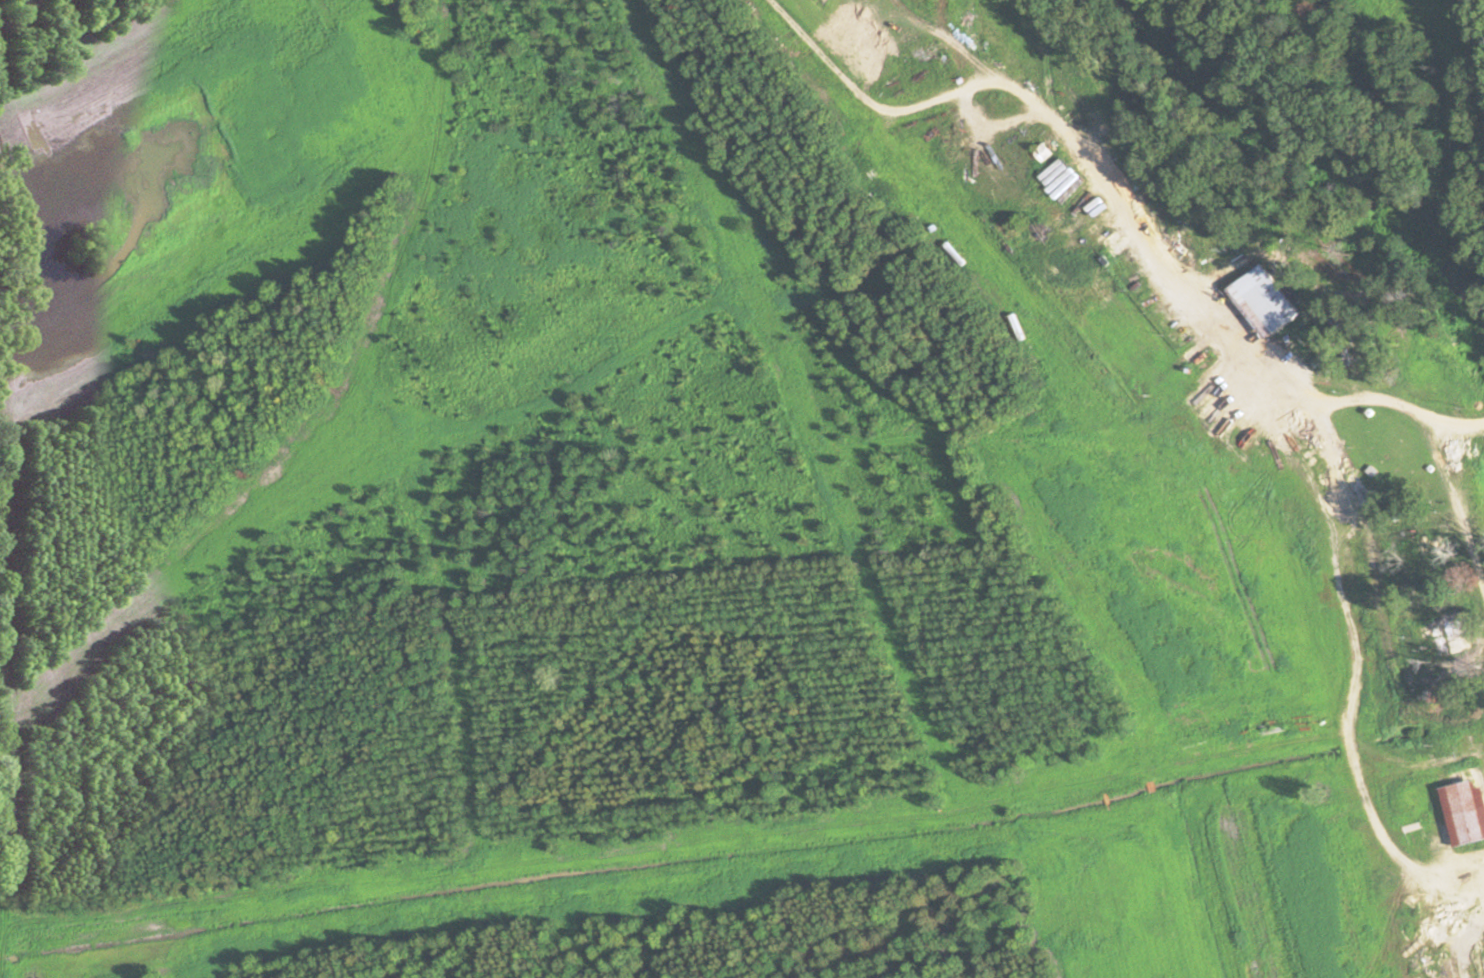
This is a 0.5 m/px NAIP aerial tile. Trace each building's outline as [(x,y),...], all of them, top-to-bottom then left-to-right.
[(1057,148),(1045,140),(1035,155),(1047,163),(1057,148)] [(1263,341),(1302,316),(1268,263),(1229,288),(1263,341)] [(1430,624),(1436,642),(1462,634),(1456,616),(1430,624)] [(1480,778),(1439,787),(1453,847),(1483,840),(1483,794),(1480,778)]
